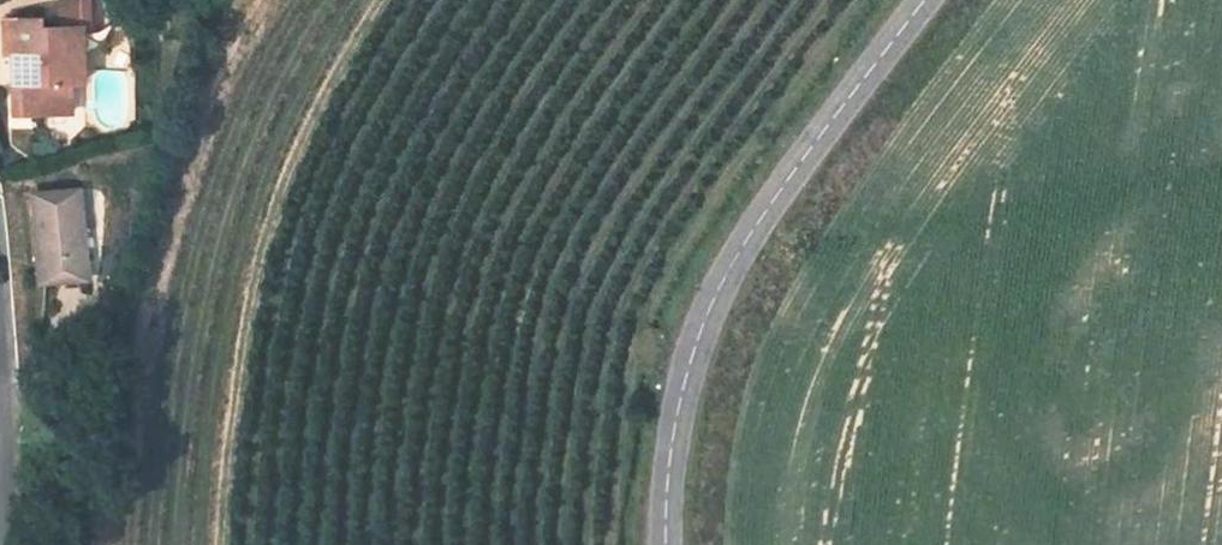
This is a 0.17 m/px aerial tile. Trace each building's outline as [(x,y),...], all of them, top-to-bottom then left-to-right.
[(12,20),(4,22),(6,54),(14,54),(15,115),(71,113),(70,82),(84,81),(82,27),(92,27),(92,0),(59,0),(60,28),(41,28),(41,19),(12,20)] [(113,38),(93,39),(94,51),(114,51),(113,38)] [(32,195),(40,283),(89,278),(80,190),(32,195)]
